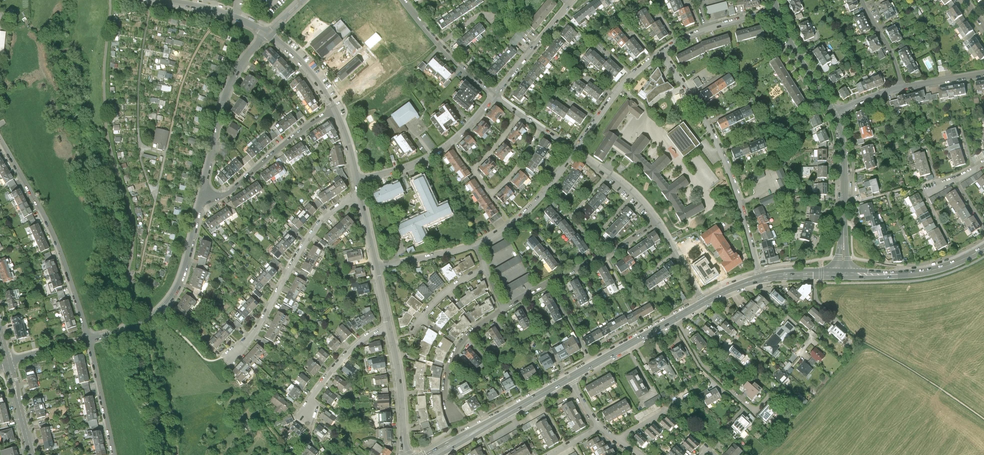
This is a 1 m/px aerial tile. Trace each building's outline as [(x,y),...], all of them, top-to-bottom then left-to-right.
[(478,6),(474,0),(467,0),(466,1),(472,10),(478,6)] [(538,11),(546,18),(557,5),(551,0),(548,0),(538,11)] [(759,0),(737,0),(735,1),(736,5),(744,3),(745,9),(760,5),(759,0)] [(847,3),(850,10),(860,6),(857,0),(853,0),(847,3)] [(956,7),(952,0),(951,0),(947,3),(952,9),(956,7)] [(466,14),(472,10),(466,1),(460,5),(466,14)] [(596,1),(593,3),(598,10),(601,7),(596,1)] [(684,8),(681,1),(671,5),(674,12),(678,11),(684,8)] [(791,6),(795,15),(804,10),(800,1),(791,6)] [(888,1),(881,4),(885,12),(892,9),(888,1)] [(705,8),(707,14),(728,9),(727,7),(726,2),(705,8)] [(593,3),(589,7),(594,13),(598,10),(593,3)] [(460,18),(466,14),(460,5),(454,9),(460,18)] [(734,5),(727,7),(728,9),(729,15),(736,14),(734,5)] [(589,7),(586,9),(591,16),(594,13),(589,7)] [(636,13),(639,18),(648,12),(645,7),(636,13)] [(678,11),(680,16),(690,12),(688,7),(684,8),(678,11)] [(949,11),(952,15),(959,11),(956,7),(952,9),(949,11)] [(454,22),(460,18),(454,9),(448,13),(454,22)] [(587,18),(591,16),(586,9),(582,12),(587,18)] [(892,9),(885,12),(888,20),(896,16),(892,9)] [(535,31),(546,18),(538,11),(527,25),(532,29),(535,31)] [(864,11),(854,16),(858,25),(868,20),(864,11)] [(952,15),(955,20),(957,19),(962,15),(959,11),(952,15)] [(582,12),(576,17),(581,23),(587,18),(582,12)] [(651,18),(648,12),(639,18),(642,23),(651,18)] [(680,16),(683,21),(692,17),(690,12),(680,16)] [(448,25),(454,22),(448,13),(442,17),(448,25)] [(968,22),(962,15),(957,19),(962,26),(968,22)] [(442,29),(448,25),(442,17),(436,21),(442,29)] [(683,21),(685,26),(695,22),(692,17),(683,21)] [(655,23),(651,18),(642,23),(646,28),(650,26),(655,23)] [(340,19),(330,28),(342,42),(352,34),(340,19)] [(662,25),(659,20),(655,23),(650,26),(653,30),(662,25)] [(799,24),(802,31),(811,27),(808,20),(799,24)] [(872,29),(868,20),(858,25),(862,34),(872,29)] [(962,26),(961,27),(963,31),(970,26),(968,22),(962,26)] [(474,28),(479,34),(480,34),(484,31),(478,24),(474,28)] [(749,28),(735,32),(738,42),(765,34),(762,24),(749,28)] [(528,33),(532,29),(527,25),(524,29),(528,33)] [(571,25),(567,30),(573,35),(577,30),(571,25)] [(665,29),(662,25),(653,30),(656,35),(665,29)] [(896,25),(886,31),(889,37),(899,31),(896,25)] [(970,26),(963,31),(966,35),(973,30),(970,26)] [(815,36),(811,27),(802,31),(801,32),(801,33),(805,41),(815,36)] [(330,28),(311,44),(323,58),(342,42),(330,28)] [(469,31),(475,38),(479,34),(474,28),(469,31)] [(610,35),(614,39),(622,32),(618,28),(610,35)] [(668,34),(665,29),(656,35),(659,40),(668,34)] [(509,41),(516,47),(525,35),(519,30),(509,41)] [(573,35),(567,30),(563,35),(569,40),(573,35)] [(581,32),(577,30),(573,35),(569,40),(573,43),(581,32)] [(465,35),(470,42),(475,38),(469,31),(465,35)] [(899,31),(889,37),(893,43),(902,37),(899,31)] [(617,43),(625,37),(622,32),(614,39),(617,43)] [(702,42),(702,44),(705,51),(731,44),(728,34),(715,38),(702,42)] [(460,39),(466,46),(470,42),(465,35),(460,39)] [(867,40),(870,46),(879,41),(876,35),(867,40)] [(561,37),(557,42),(564,48),(568,43),(561,37)] [(629,41),(625,37),(617,43),(621,48),(625,44),(629,41)] [(629,49),(637,42),(633,38),(629,41),(625,44),(629,49)] [(977,38),(969,43),(972,47),(980,42),(977,38)] [(345,45),(353,55),(361,48),(352,39),(345,45)] [(458,52),(466,46),(460,39),(452,45),(458,52)] [(882,47),(879,41),(870,46),(873,52),(882,47)] [(557,42),(553,47),(560,53),(564,48),(557,42)] [(640,46),(637,42),(629,49),(632,53),(640,46)] [(980,42),(972,47),(975,52),(983,46),(980,42)] [(689,50),(676,56),(681,65),(706,53),(705,51),(702,44),(689,50)] [(262,56),(267,61),(275,52),(270,46),(262,56)] [(640,46),(632,53),(636,57),(644,51),(640,46)] [(822,46),(813,52),(817,59),(827,54),(822,46)] [(978,56),(983,52),(983,48),(983,46),(975,52),(978,56)] [(516,52),(511,47),(506,52),(512,57),(516,52)] [(553,47),(549,51),(556,57),(560,53),(553,47)] [(906,48),(898,52),(902,60),(910,56),(906,48)] [(593,63),(601,55),(596,51),(596,52),(593,50),(586,58),(593,64),(593,63)] [(549,51),(546,56),(553,62),(556,57),(549,51)] [(267,61),(272,66),(280,57),(275,52),(267,61)] [(512,57),(506,52),(501,57),(507,62),(512,57)] [(827,54),(817,59),(822,66),(831,61),(827,54)] [(601,55),(593,63),(598,67),(605,59),(601,55)] [(546,56),(542,61),(549,67),(553,62),(546,56)] [(910,56),(902,60),(906,67),(914,63),(910,56)] [(272,66),(277,71),(285,62),(280,57),(272,66)] [(337,76),(341,81),(362,63),(357,57),(336,75),(337,76)] [(427,66),(425,69),(434,77),(435,76),(445,65),(443,64),(436,57),(431,62),(427,66)] [(507,62),(501,57),(496,62),(502,68),(507,62)] [(777,58),(769,63),(775,72),(783,67),(782,66),(777,58)] [(609,63),(605,59),(598,67),(602,71),(605,67),(609,63)] [(612,59),(609,63),(605,67),(610,71),(617,63),(612,59)] [(422,61),(417,67),(422,72),(425,69),(427,66),(422,61)] [(542,61),(538,66),(545,71),(549,67),(542,61)] [(277,71),(281,75),(290,67),(285,62),(277,71)] [(502,68),(496,62),(491,68),(497,73),(502,68)] [(621,67),(617,63),(610,71),(614,75),(621,67)] [(914,63),(906,67),(910,73),(917,69),(914,63)] [(445,65),(435,76),(444,84),(451,76),(454,72),(445,65)] [(538,66),(534,70),(542,76),(545,71),(538,66)] [(281,75),(285,80),(290,75),(294,72),(290,67),(281,75)] [(625,71),(621,67),(614,75),(618,79),(625,71)] [(783,67),(775,72),(781,81),(788,76),(788,75),(783,67)] [(497,73),(491,68),(487,73),(492,78),(497,73)] [(653,80),(642,91),(647,95),(646,96),(648,104),(660,94),(674,89),(667,83),(665,83),(661,76),(662,75),(658,68),(650,78),(653,80)] [(534,70),(530,75),(538,81),(542,76),(534,70)] [(836,71),(828,75),(833,84),(841,79),(839,76),(843,74),(840,70),(837,72),(836,71)] [(721,78),(727,87),(734,82),(728,73),(721,78)] [(247,74),(239,88),(248,94),(256,79),(247,74)] [(530,75),(526,80),(534,86),(538,81),(530,75)] [(881,75),(873,78),(876,87),(884,84),(884,82),(881,76),(881,75)] [(788,76),(781,81),(786,90),(794,85),(793,83),(788,76)] [(300,88),(301,90),(309,84),(304,77),(293,84),(297,90),(300,88)] [(698,77),(693,80),(698,88),(703,85),(698,77)] [(715,83),(721,91),(727,87),(721,78),(715,83)] [(873,78),(864,81),(868,90),(876,87),(873,78)] [(460,89),(452,99),(458,104),(467,112),(474,103),(473,101),(474,99),(480,92),(465,79),(459,87),(460,89)] [(976,80),(978,92),(983,91),(983,80),(983,79),(976,80)] [(526,80),(523,85),(530,90),(534,86),(526,80)] [(579,91),(585,83),(581,80),(575,88),(579,91)] [(857,88),(850,90),(852,94),(858,92),(859,93),(868,90),(864,81),(856,85),(857,88)] [(593,82),(590,86),(587,91),(591,94),(597,85),(593,82)] [(590,86),(585,83),(579,91),(584,95),(587,91),(590,86)] [(715,83),(708,88),(714,96),(721,91),(715,83)] [(966,83),(957,85),(958,95),(967,94),(966,83)] [(301,90),(305,95),(313,89),(309,84),(301,90)] [(523,85),(519,89),(526,95),(530,90),(523,85)] [(602,88),(597,85),(591,94),(596,97),(602,88)] [(794,85),(786,90),(792,99),(800,93),(799,92),(794,85)] [(957,85),(947,86),(949,97),(958,95),(957,85)] [(852,94),(850,90),(847,86),(838,91),(843,99),(852,94)] [(947,86),(938,88),(939,93),(940,98),(949,97),(947,86)] [(607,92),(602,88),(596,97),(601,100),(604,96),(607,92)] [(707,101),(714,96),(708,88),(701,93),(707,101)] [(305,95),(309,100),(316,95),(317,94),(313,89),(305,95)] [(522,100),(526,95),(519,89),(515,94),(522,100)] [(922,92),(914,94),(916,103),(924,102),(924,101),(922,95),(922,92)] [(800,93),(792,99),(798,107),(806,102),(805,101),(800,93)] [(914,94),(906,95),(907,105),(916,103),(914,94)] [(308,100),(311,105),(319,99),(316,95),(309,100),(308,100)] [(906,95),(897,97),(898,99),(896,100),(897,105),(899,104),(899,107),(907,105),(906,95)] [(243,97),(239,104),(247,110),(251,104),(243,97)] [(311,105),(314,109),(322,103),(319,99),(311,105)] [(558,113),(564,104),(559,101),(558,101),(555,99),(549,107),(558,113)] [(625,116),(629,112),(638,119),(643,111),(637,106),(638,105),(630,100),(630,101),(627,99),(606,129),(609,132),(613,134),(625,116)] [(414,103),(397,115),(404,126),(413,120),(422,114),(414,103)] [(239,104),(234,110),(243,117),(247,110),(239,104)] [(430,119),(442,135),(450,129),(449,127),(450,126),(459,120),(452,111),(447,104),(439,110),(440,112),(430,119)] [(568,107),(564,104),(558,113),(563,116),(568,107)] [(748,105),(739,110),(744,119),(746,122),(754,117),(748,105)] [(496,106),(492,112),(499,118),(503,112),(496,106)] [(575,106),(573,110),(569,115),(575,118),(580,109),(575,106)] [(573,110),(568,107),(563,116),(567,118),(569,115),(573,110)] [(585,112),(580,109),(575,118),(580,121),(585,112)] [(866,109),(857,112),(860,121),(869,118),(866,109)] [(297,116),(300,121),(308,115),(304,110),(297,116)] [(732,114),(736,123),(744,119),(739,110),(732,114)] [(795,114),(799,123),(806,119),(801,111),(795,114)] [(297,116),(294,112),(290,116),(296,124),(300,121),(297,116)] [(495,123),(499,118),(492,112),(487,117),(495,123)] [(590,115),(585,112),(580,121),(584,124),(590,115)] [(826,124),(821,113),(813,117),(817,128),(826,124)] [(724,118),(729,126),(736,123),(732,114),(724,118)] [(296,124),(290,116),(286,119),(292,127),(296,124)] [(724,118),(717,121),(722,130),(729,126),(724,118)] [(872,128),(869,118),(860,121),(863,130),(872,128)] [(292,127),(286,119),(282,122),(288,130),(292,127)] [(340,130),(333,119),(328,122),(333,130),(335,129),(339,136),(342,134),(340,130)] [(235,121),(230,131),(239,136),(244,126),(235,121)] [(483,121),(479,127),(486,133),(490,127),(483,121)] [(288,130),(282,122),(278,126),(280,128),(284,133),(288,130)] [(328,122),(323,126),(328,134),(333,130),(328,122)] [(521,122),(515,131),(522,136),(528,127),(521,122)] [(683,122),(666,135),(683,157),(700,144),(683,122)] [(323,126),(318,129),(323,137),(328,134),(323,126)] [(481,138),(486,133),(479,127),(474,132),(481,138)] [(157,128),(154,143),(158,144),(157,148),(166,150),(170,130),(157,128)] [(271,136),(275,141),(284,133),(280,128),(271,136)] [(875,137),(872,128),(863,130),(866,140),(875,137)] [(318,129),(313,133),(318,141),(323,137),(318,129)] [(832,138),(827,129),(819,133),(824,142),(830,140),(832,138)] [(959,129),(949,131),(952,140),(960,138),(962,137),(959,129)] [(522,136),(515,131),(509,139),(516,144),(522,136)] [(609,132),(593,157),(602,163),(613,146),(619,150),(625,154),(624,156),(632,162),(633,161),(645,172),(644,173),(651,181),(652,180),(662,191),(661,192),(667,200),(668,200),(678,213),(676,213),(682,223),(705,210),(700,201),(685,208),(675,195),(691,185),(683,176),(670,185),(659,173),(671,162),(663,154),(651,165),(640,154),(651,141),(641,135),(630,148),(624,143),(617,139),(618,138),(613,134),(609,132)] [(268,133),(265,137),(271,144),(275,141),(271,136),(268,133)] [(411,158),(420,151),(408,133),(403,137),(402,135),(392,142),(394,146),(396,144),(405,159),(408,156),(409,155),(411,158)] [(465,141),(471,148),(477,143),(470,136),(465,141)] [(189,143),(197,145),(198,139),(190,137),(189,143)] [(265,137),(261,140),(267,148),(271,144),(265,137)] [(541,145),(543,147),(549,151),(554,144),(546,138),(541,145)] [(950,141),(952,147),(962,144),(960,138),(952,140),(950,141)] [(756,142),(759,151),(767,148),(764,139),(756,142)] [(261,140),(257,143),(263,151),(267,148),(261,140)] [(305,140),(301,143),(306,151),(311,147),(305,140)] [(471,148),(465,141),(460,145),(466,152),(471,148)] [(759,151),(756,142),(748,145),(751,153),(751,154),(759,151)] [(257,143),(253,147),(259,154),(263,151),(257,143)] [(301,143),(297,146),(302,154),(306,151),(301,143)] [(505,143),(501,149),(509,156),(514,151),(505,143)] [(346,152),(345,144),(334,146),(336,154),(346,152)] [(740,147),(744,156),(751,153),(748,145),(747,144),(740,147)] [(964,151),(962,144),(952,147),(954,154),(964,151)] [(874,145),(863,147),(866,159),(875,156),(877,156),(874,145)] [(297,146),(292,149),(298,157),(302,154),(297,146)] [(232,150),(224,147),(223,154),(225,155),(225,157),(228,159),(229,153),(231,154),(232,150)] [(253,147),(249,150),(252,153),(255,158),(259,154),(253,147)] [(452,161),(461,154),(456,147),(447,153),(452,161)] [(538,153),(546,159),(551,152),(549,151),(543,147),(538,153)] [(740,147),(732,150),(735,159),(744,156),(740,147)] [(292,149),(288,152),(288,153),(292,157),(294,160),(298,157),(292,149)] [(509,156),(501,149),(496,154),(504,162),(509,156)] [(824,149),(821,149),(821,161),(828,161),(830,161),(830,149),(824,149)] [(954,154),(956,160),(966,157),(964,151),(954,154)] [(349,163),(346,152),(336,154),(338,165),(342,164),(349,163)] [(922,152),(916,154),(919,163),(928,160),(926,153),(922,154),(922,152)] [(975,157),(977,162),(983,158),(983,152),(975,157)] [(243,161),(247,166),(255,158),(252,153),(243,161)] [(280,158),(282,160),(284,163),(292,157),(288,153),(280,158)] [(538,153),(533,160),(541,166),(546,159),(538,153)] [(467,163),(461,154),(452,161),(458,169),(467,163)] [(875,156),(866,159),(869,170),(878,168),(875,156)] [(968,164),(966,157),(956,160),(958,167),(968,164)] [(243,169),(247,166),(243,161),(241,158),(237,161),(243,169)] [(492,158),(486,163),(494,171),(499,166),(492,158)] [(6,160),(0,164),(0,168),(2,171),(10,166),(6,160)] [(282,160),(278,163),(283,171),(287,168),(284,163),(282,160)] [(541,166),(533,160),(528,167),(536,173),(541,166)] [(930,167),(928,160),(919,163),(920,170),(930,167)] [(239,173),(243,169),(237,161),(233,165),(239,173)] [(576,161),(571,168),(573,170),(579,174),(584,167),(576,161)] [(789,176),(782,162),(777,165),(783,179),(786,178),(789,176)] [(278,163),(274,166),(279,174),(283,171),(278,163)] [(467,163),(458,169),(464,177),(473,171),(467,163)] [(494,171),(486,163),(481,168),(488,176),(494,171)] [(236,176),(239,173),(233,165),(229,169),(236,176)] [(13,171),(10,166),(2,171),(5,176),(13,171)] [(274,166),(269,169),(275,177),(279,174),(274,166)] [(828,166),(821,166),(821,178),(828,178),(830,178),(830,166),(828,166)] [(347,167),(343,167),(340,168),(341,172),(345,178),(346,179),(352,176),(347,169),(347,167)] [(932,174),(930,167),(920,170),(922,177),(932,174)] [(232,180),(236,176),(229,169),(225,173),(232,180)] [(269,169),(265,172),(270,180),(275,177),(269,169)] [(573,170),(568,177),(576,182),(581,175),(579,174),(573,170)] [(761,170),(748,176),(750,182),(763,177),(761,170)] [(963,183),(966,189),(981,180),(983,177),(983,170),(963,183)] [(17,177),(13,171),(5,176),(9,182),(13,179),(17,177)] [(518,176),(526,184),(531,179),(523,171),(518,176)] [(228,183),(232,180),(225,173),(221,176),(228,183)] [(425,173),(415,178),(429,209),(399,223),(405,236),(413,232),(417,242),(429,236),(424,225),(455,210),(449,199),(439,204),(425,173)] [(526,184),(518,176),(513,181),(521,189),(526,184)] [(13,179),(18,190),(23,188),(17,177),(13,179)] [(576,182),(568,177),(563,184),(571,189),(576,182)] [(345,178),(339,182),(345,190),(351,186),(346,179),(345,178)] [(389,184),(375,190),(381,202),(406,190),(401,178),(389,184)] [(793,191),(786,178),(783,179),(781,180),(787,194),(793,191)] [(261,179),(256,183),(262,192),(267,188),(261,179)] [(474,179),(465,186),(471,193),(480,187),(474,179)] [(879,179),(867,182),(868,184),(868,187),(872,186),(873,193),(878,192),(882,191),(879,179)] [(339,194),(345,190),(339,182),(333,186),(339,194)] [(256,183),(250,187),(256,195),(262,192),(256,183)] [(830,183),(828,183),(821,183),(822,194),(828,194),(830,194),(830,183)] [(563,184),(559,190),(567,195),(571,189),(563,184)] [(598,193),(604,198),(609,191),(602,185),(597,192),(598,193)] [(333,198),(339,194),(333,186),(327,191),(333,198)] [(503,191),(511,199),(516,194),(508,186),(503,191)] [(950,186),(928,199),(931,204),(946,196),(953,191),(950,186)] [(27,193),(24,187),(23,188),(18,190),(15,192),(18,198),(27,193)] [(250,187),(245,190),(250,199),(256,195),(250,187)] [(480,187),(471,193),(477,201),(486,195),(480,187)] [(946,196),(949,201),(961,194),(957,189),(953,191),(946,196)] [(245,190),(239,194),(245,202),(250,199),(245,190)] [(326,202),(333,198),(327,191),(321,195),(326,202)] [(506,204),(511,199),(503,191),(498,196),(506,204)] [(30,199),(27,193),(18,198),(21,204),(30,199)] [(593,199),(600,206),(605,199),(604,198),(598,193),(593,199)] [(921,197),(919,193),(909,198),(912,204),(922,198),(921,197)] [(239,194),(234,198),(234,199),(239,205),(239,206),(245,202),(239,194)] [(758,201),(761,207),(763,207),(776,201),(773,194),(758,201)] [(964,199),(961,194),(949,201),(953,206),(964,199)] [(486,195),(477,201),(484,210),(492,204),(486,195)] [(924,202),(922,198),(912,204),(915,210),(925,204),(924,202)] [(33,205),(30,199),(21,204),(24,210),(33,205)] [(239,205),(234,199),(230,202),(232,205),(231,205),(236,213),(240,210),(237,206),(239,205)] [(600,206),(593,199),(587,205),(594,212),(600,206)] [(953,206),(956,212),(967,205),(964,199),(953,206)] [(314,202),(309,207),(315,213),(320,208),(316,204),(314,202)] [(865,211),(867,216),(876,214),(875,212),(872,202),(860,205),(861,210),(865,209),(865,211)] [(492,204),(484,210),(490,218),(499,212),(492,204)] [(927,208),(925,204),(915,210),(917,215),(928,210),(927,208)] [(37,211),(33,205),(24,210),(28,216),(32,214),(35,212),(37,211)] [(231,205),(226,208),(231,216),(236,213),(231,205)] [(580,214),(587,220),(594,212),(587,205),(580,214)] [(971,210),(967,205),(956,212),(959,217),(971,210)] [(815,206),(813,214),(822,216),(824,208),(815,206)] [(309,207),(304,212),(311,218),(315,213),(309,207)] [(557,214),(550,207),(544,212),(551,220),(557,214)] [(620,214),(621,215),(627,220),(633,214),(626,207),(620,214)] [(753,210),(756,218),(766,214),(763,207),(761,207),(753,210)] [(226,208),(222,211),(227,219),(231,216),(226,208)] [(929,213),(928,210),(917,215),(920,221),(931,216),(929,213)] [(974,215),(971,210),(959,217),(963,222),(964,221),(974,215)] [(222,211),(218,214),(223,222),(227,219),(222,211)] [(40,223),(35,212),(32,214),(37,224),(40,223)] [(304,212),(300,216),(307,223),(311,218),(304,212)] [(218,214),(213,217),(219,224),(223,222),(218,214)] [(296,224),(296,223),(295,222),(299,217),(296,214),(291,219),(296,224)] [(351,214),(346,220),(352,226),(358,221),(351,214)] [(563,221),(557,214),(551,220),(557,227),(558,226),(563,221)] [(766,214),(756,218),(759,226),(766,223),(769,222),(766,214)] [(813,214),(811,222),(817,224),(820,224),(822,216),(813,214)] [(866,221),(870,220),(870,222),(872,227),(880,225),(879,223),(877,214),(876,214),(867,216),(865,217),(866,221)] [(621,215),(616,221),(623,227),(629,221),(627,220),(621,215)] [(964,221),(968,227),(978,221),(974,215),(964,221)] [(296,223),(297,223),(302,228),(307,223),(300,216),(299,217),(295,222),(296,223)] [(932,219),(931,216),(920,221),(923,227),(934,222),(932,219)] [(214,227),(219,224),(213,217),(209,220),(214,227)] [(346,232),(352,226),(346,220),(340,226),(346,232)] [(570,228),(564,220),(563,221),(558,226),(564,233),(570,228)] [(616,221),(610,227),(617,234),(623,227),(616,221)] [(811,222),(808,221),(806,230),(815,232),(817,224),(811,222)] [(981,227),(978,221),(968,227),(972,233),(981,227)] [(37,224),(33,226),(36,232),(45,228),(42,222),(40,223),(37,224)] [(935,225),(934,222),(923,227),(926,233),(929,232),(937,228),(935,225)] [(297,223),(294,227),(300,233),(302,230),(301,229),(302,228),(297,223)] [(761,234),(770,230),(766,223),(759,226),(757,226),(761,234)] [(878,234),(879,238),(887,236),(886,234),(883,224),(880,225),(872,227),(874,233),(877,232),(878,234)] [(340,226),(334,231),(340,238),(346,232),(340,226)] [(716,226),(701,237),(706,245),(710,242),(716,251),(714,252),(717,257),(720,255),(725,261),(721,264),(726,273),(742,262),(736,254),(734,255),(728,245),(727,246),(720,235),(722,234),(716,226)] [(291,231),(292,232),(296,236),(300,233),(294,227),(291,231)] [(617,234),(610,227),(604,233),(612,240),(617,234)] [(929,232),(932,238),(943,233),(941,230),(940,227),(937,228),(929,232)] [(45,228),(36,232),(38,239),(48,235),(45,228)] [(576,235),(570,228),(564,233),(570,240),(571,239),(576,235)] [(770,230),(761,234),(765,242),(771,240),(770,239),(773,238),(770,230)] [(813,240),(815,232),(806,230),(804,238),(813,240)] [(334,243),(340,238),(334,231),(328,237),(334,243)] [(288,237),(295,243),(299,239),(296,236),(292,232),(288,237)] [(648,236),(649,238),(654,244),(660,240),(655,232),(648,236)] [(932,238),(935,244),(946,239),(944,236),(943,233),(932,238)] [(577,234),(576,235),(571,239),(576,247),(583,242),(577,234)] [(48,235),(38,239),(41,245),(50,241),(48,235)] [(892,235),(887,236),(879,238),(881,244),(885,243),(885,245),(886,248),(890,247),(895,246),(894,245),(892,235)] [(288,237),(283,242),(290,248),(295,243),(288,237)] [(540,244),(534,237),(527,242),(534,250),(540,244)] [(206,238),(204,246),(213,249),(215,241),(206,238)] [(490,257),(514,244),(511,238),(487,251),(490,257)] [(649,238),(642,242),(647,250),(655,246),(654,244),(649,238)] [(935,244),(938,251),(949,245),(948,242),(946,239),(935,244)] [(325,248),(328,245),(322,240),(319,245),(325,248)] [(763,251),(773,249),(771,240),(765,242),(761,243),(763,251)] [(50,241),(41,245),(44,252),(53,248),(50,241)] [(283,242),(279,246),(286,253),(290,248),(283,242)] [(589,250),(583,242),(576,247),(582,255),(589,250)] [(642,242),(635,247),(640,255),(647,250),(642,242)] [(317,244),(314,250),(322,254),(325,248),(319,245),(317,244)] [(514,244),(490,257),(493,263),(518,250),(514,244)] [(546,252),(540,244),(534,250),(540,257),(541,256),(546,252)] [(895,246),(890,247),(886,248),(888,254),(891,253),(892,254),(893,260),(899,258),(902,257),(901,255),(899,245),(895,246)] [(172,256),(175,247),(170,246),(166,260),(168,261),(169,257),(171,258),(171,256),(172,256)] [(210,257),(213,249),(204,246),(201,254),(204,255),(210,257)] [(286,253),(279,246),(274,251),(281,257),(286,253)] [(633,260),(640,255),(635,247),(627,252),(630,255),(633,260)] [(351,252),(353,260),(366,257),(364,249),(351,252)] [(773,249),(763,251),(765,260),(775,257),(773,249)] [(319,260),(322,254),(314,250),(311,256),(319,260)] [(553,258),(547,251),(546,252),(541,256),(546,263),(553,258)] [(479,264),(473,254),(467,257),(468,259),(461,263),(462,264),(466,270),(479,264)] [(208,264),(210,257),(204,255),(201,262),(207,263),(208,264)] [(630,255),(623,260),(629,269),(635,264),(633,260),(630,255)] [(14,266),(10,256),(0,260),(0,265),(3,271),(14,266)] [(277,256),(275,259),(281,265),(284,262),(277,256)] [(311,256),(308,261),(316,266),(319,260),(311,256)] [(498,276),(524,262),(521,256),(495,270),(498,276)] [(58,264),(56,257),(55,258),(51,259),(46,260),(49,267),(58,264)] [(559,266),(555,262),(553,258),(546,263),(552,271),(559,266)] [(709,264),(705,258),(702,260),(701,259),(692,265),(695,269),(694,270),(697,275),(698,274),(701,278),(700,279),(704,284),(706,282),(707,284),(718,276),(717,274),(718,274),(714,268),(711,270),(707,265),(709,264)] [(272,262),(274,264),(278,268),(281,265),(275,259),(272,262)] [(623,260),(615,265),(621,274),(629,269),(623,260)] [(313,272),(316,266),(308,261),(305,267),(313,272)] [(671,261),(664,266),(665,268),(670,274),(677,269),(671,261)] [(455,267),(453,262),(444,267),(453,278),(459,274),(466,270),(462,264),(455,267)] [(524,262),(498,276),(501,282),(527,268),(524,262)] [(46,263),(42,264),(48,284),(52,283),(46,263)] [(60,271),(58,264),(49,267),(51,274),(60,271)] [(274,264),(270,269),(276,275),(280,271),(278,268),(274,264)] [(352,272),(359,271),(359,267),(359,264),(351,265),(352,272)] [(14,266),(3,271),(7,282),(19,277),(14,266)] [(198,266),(195,276),(208,279),(210,270),(205,268),(198,266)] [(370,274),(369,266),(359,267),(359,271),(360,276),(370,274)] [(605,267),(598,271),(603,279),(610,275),(605,267)] [(658,273),(664,280),(671,275),(670,274),(665,268),(658,273)] [(276,275),(270,269),(265,274),(271,280),(276,275)] [(63,278),(60,271),(51,274),(53,281),(63,278)] [(448,282),(439,272),(431,277),(436,282),(431,286),(435,291),(440,287),(441,288),(448,282)] [(664,280),(658,273),(651,278),(657,285),(664,280)] [(267,285),(271,280),(265,274),(261,278),(267,285)] [(300,275),(297,282),(305,286),(306,287),(310,280),(309,280),(301,276),(300,275)] [(508,294),(534,281),(531,275),(505,288),(508,294)] [(610,275),(603,279),(607,287),(614,284),(615,283),(610,275)] [(205,289),(208,279),(195,276),(193,283),(196,283),(195,286),(198,286),(204,288),(205,289)] [(65,285),(63,278),(53,281),(55,288),(60,286),(65,285)] [(267,285),(261,278),(256,283),(262,289),(267,285)] [(657,285),(651,278),(645,283),(650,290),(657,285)] [(478,297),(489,291),(488,288),(491,287),(487,279),(484,280),(484,282),(480,284),(481,287),(474,290),(478,297)] [(578,279),(570,283),(578,300),(585,296),(586,296),(578,279)] [(371,281),(360,284),(362,293),(374,291),(371,281)] [(534,281),(508,294),(511,300),(537,287),(534,281)] [(302,293),(305,286),(297,282),(293,288),(302,293)] [(425,299),(427,296),(429,298),(437,292),(435,291),(431,286),(426,282),(419,288),(421,290),(419,292),(425,299)] [(624,283),(619,286),(621,292),(627,289),(624,283)] [(614,284),(607,287),(603,290),(607,297),(618,291),(614,284)] [(802,286),(795,290),(802,296),(799,299),(803,301),(804,299),(805,299),(812,291),(813,290),(811,287),(810,286),(808,286),(808,285),(807,285),(806,284),(806,285),(805,285),(805,286),(802,286)] [(69,298),(65,285),(60,286),(64,300),(69,298)] [(256,290),(257,291),(263,297),(265,294),(258,287),(256,290)] [(802,296),(795,290),(792,287),(787,294),(796,302),(799,299),(802,296)] [(293,288),(290,295),(298,300),(302,293),(293,288)] [(478,297),(474,290),(472,288),(468,291),(470,293),(463,298),(468,304),(478,297)] [(8,291),(10,299),(19,297),(17,289),(8,291)] [(684,300),(687,298),(682,289),(678,292),(684,300)] [(782,305),(786,300),(774,289),(770,294),(782,305)] [(263,297),(257,291),(254,294),(255,295),(260,299),(263,297)] [(190,292),(184,300),(193,306),(195,303),(197,304),(200,300),(190,292)] [(554,302),(549,293),(542,297),(547,305),(554,302)] [(426,303),(415,294),(409,302),(414,305),(410,311),(416,314),(419,309),(421,310),(426,303)] [(255,295),(251,300),(258,306),(262,302),(260,299),(255,295)] [(295,306),(298,300),(290,295),(286,302),(295,306)] [(760,295),(754,301),(761,308),(763,309),(769,302),(760,295)] [(578,300),(577,300),(580,306),(588,302),(585,296),(578,300)] [(19,297),(10,299),(12,309),(21,307),(19,297)] [(497,307),(492,297),(487,299),(488,302),(483,305),(487,312),(492,308),(494,309),(497,307)] [(73,304),(71,298),(69,298),(64,300),(61,301),(64,308),(73,304)] [(184,300),(178,308),(187,314),(193,306),(184,300)] [(253,311),(258,306),(251,300),(246,305),(253,311)] [(462,308),(455,300),(451,304),(453,306),(447,312),(451,315),(453,317),(462,308)] [(752,300),(741,313),(748,319),(750,321),(761,308),(754,301),(752,300)] [(558,310),(554,302),(547,305),(551,314),(556,311),(558,310)] [(487,312),(483,305),(481,303),(477,306),(478,308),(473,312),(478,318),(487,312)] [(75,311),(73,304),(64,308),(66,314),(75,311)] [(650,304),(641,309),(645,316),(654,311),(650,304)] [(246,305),(242,309),(248,316),(253,311),(246,305)] [(827,320),(813,308),(808,312),(816,319),(815,320),(818,323),(819,322),(822,325),(827,320)] [(244,321),(248,316),(242,309),(237,314),(244,321)] [(364,316),(369,322),(379,316),(374,309),(364,316)] [(451,315),(447,312),(445,309),(442,314),(444,315),(439,321),(445,326),(448,322),(446,320),(451,315)] [(527,318),(522,309),(514,314),(519,322),(527,318)] [(641,309),(633,314),(637,321),(645,316),(641,309)] [(282,310),(279,317),(287,321),(289,318),(291,315),(290,314),(282,310)] [(77,318),(75,311),(66,314),(68,321),(77,318)] [(416,314),(410,311),(405,317),(402,317),(404,325),(411,324),(417,315),(416,314)] [(561,320),(556,311),(551,314),(549,315),(554,324),(561,320)] [(739,311),(732,319),(741,327),(748,319),(741,313),(739,311)] [(237,314),(230,321),(237,328),(238,327),(240,329),(245,323),(243,322),(244,321),(237,314)] [(473,322),(466,314),(462,317),(464,320),(460,324),(466,329),(473,322)] [(633,314),(625,318),(628,323),(629,325),(637,321),(633,314)] [(15,318),(17,326),(24,324),(22,316),(15,318)] [(369,322),(364,316),(355,322),(356,324),(359,329),(369,322)] [(624,316),(616,321),(620,328),(628,323),(625,318),(624,316)] [(804,316),(800,321),(809,329),(811,331),(811,330),(815,326),(810,321),(811,320),(807,317),(806,318),(804,316)] [(283,327),(287,321),(279,317),(275,323),(283,327)] [(80,324),(77,318),(68,321),(70,327),(80,324)] [(532,326),(527,318),(519,322),(524,331),(532,326)] [(230,321),(226,326),(233,333),(237,328),(230,321)] [(616,321),(607,325),(611,332),(620,328),(616,321)] [(726,321),(720,327),(723,330),(729,335),(734,330),(735,329),(726,321)] [(780,328),(775,334),(782,341),(783,341),(795,328),(788,321),(784,326),(783,326),(783,325),(780,328)] [(346,322),(340,329),(349,338),(355,331),(346,322)] [(466,329),(460,324),(458,322),(455,326),(457,327),(452,332),(459,337),(466,329)] [(275,323),(272,330),(280,334),(283,327),(275,323)] [(709,323),(703,330),(713,338),(716,335),(714,334),(717,331),(709,323)] [(24,324),(17,326),(20,338),(28,337),(24,324)] [(611,332),(607,325),(599,330),(603,337),(611,332)] [(832,325),(826,332),(830,335),(832,333),(841,341),(841,340),(843,342),(848,337),(846,335),(836,325),(834,326),(832,325)] [(228,338),(233,333),(226,326),(221,331),(228,338)] [(772,332),(775,334),(780,328),(779,326),(778,326),(772,332)] [(500,335),(495,327),(487,331),(493,340),(500,335)] [(438,335),(429,329),(426,334),(428,336),(424,342),(431,346),(438,335)] [(809,329),(807,332),(816,339),(818,336),(811,330),(811,331),(809,329)] [(276,341),(280,334),(272,330),(268,336),(276,341)] [(599,330),(591,335),(595,342),(603,337),(599,330)] [(221,331),(217,335),(224,342),(228,338),(221,331)] [(572,337),(576,344),(579,343),(573,332),(570,334),(572,337)] [(698,333),(690,339),(699,351),(707,345),(698,333)] [(775,334),(763,347),(775,358),(780,352),(777,350),(779,348),(777,346),(780,343),(782,341),(775,334)] [(219,347),(224,342),(217,335),(212,340),(213,341),(219,346),(219,347)] [(506,343),(500,335),(493,340),(498,348),(506,343)] [(591,335),(583,339),(587,346),(595,342),(591,335)] [(345,343),(338,336),(335,339),(331,344),(338,351),(345,343)] [(569,340),(562,344),(569,356),(580,350),(576,344),(572,337),(568,339),(569,340)] [(452,344),(444,338),(441,342),(443,344),(440,350),(447,353),(452,344)] [(384,340),(373,342),(375,351),(386,348),(384,340)] [(213,341),(210,343),(216,349),(219,346),(213,341)] [(431,346),(424,342),(422,341),(420,346),(422,347),(419,355),(426,357),(432,346),(431,346)] [(261,343),(253,352),(260,358),(265,351),(266,352),(269,349),(268,348),(261,343)] [(734,343),(732,346),(739,352),(741,349),(734,343)] [(559,362),(569,356),(562,344),(552,350),(559,362)] [(680,345),(670,350),(675,358),(685,353),(682,349),(680,345)] [(739,352),(732,346),(728,351),(740,362),(745,357),(739,352)] [(324,347),(318,354),(327,360),(333,354),(324,347)] [(467,352),(474,360),(480,354),(473,347),(467,352)] [(447,353),(440,350),(437,348),(435,353),(438,354),(436,360),(443,363),(447,353)] [(811,356),(812,357),(817,361),(818,360),(818,361),(820,362),(825,356),(815,348),(810,354),(812,355),(811,356)] [(253,352),(249,357),(255,362),(260,358),(253,352)] [(76,355),(77,361),(87,359),(85,353),(76,355)] [(474,360),(480,367),(483,365),(486,362),(480,354),(474,360)] [(553,365),(548,355),(540,360),(543,367),(545,370),(553,365)] [(389,365),(388,356),(376,358),(378,367),(389,365)] [(662,356),(655,360),(660,368),(666,364),(662,356)] [(249,357),(245,362),(251,367),(255,362),(249,357)] [(324,365),(314,357),(310,363),(313,365),(310,369),(317,374),(324,365)] [(812,357),(807,364),(809,366),(811,365),(812,366),(817,361),(812,357)] [(77,361),(79,368),(88,366),(87,359),(77,361)] [(655,360),(648,364),(649,365),(650,368),(653,372),(660,368),(655,360)] [(247,372),(251,367),(245,362),(240,366),(247,372)] [(359,368),(351,362),(346,368),(354,375),(359,368)] [(426,365),(416,362),(414,368),(418,368),(416,376),(424,378),(426,365)] [(789,362),(783,368),(785,371),(792,364),(790,363),(789,362)] [(804,362),(797,370),(806,377),(813,369),(809,366),(807,364),(804,362)] [(525,370),(530,379),(540,373),(535,364),(525,370)] [(667,365),(666,364),(660,368),(661,370),(664,368),(670,379),(676,376),(669,364),(667,365)] [(79,368),(80,375),(90,373),(88,366),(79,368)] [(246,373),(247,372),(240,366),(236,371),(241,375),(240,377),(245,381),(249,375),(246,373)] [(442,369),(432,367),(431,372),(434,372),(433,378),(440,379),(441,379),(442,369)] [(27,370),(29,377),(38,374),(36,368),(27,370)] [(781,371),(779,369),(777,372),(774,375),(777,378),(775,379),(783,386),(790,379),(785,374),(787,373),(783,369),(781,371)] [(313,378),(305,371),(300,378),(308,384),(313,378)] [(648,393),(636,371),(626,377),(633,389),(638,398),(648,393)] [(80,375),(82,382),(86,381),(91,380),(90,373),(80,375)] [(392,381),(391,373),(379,375),(380,383),(392,381)] [(29,377),(30,383),(40,380),(38,374),(29,377)] [(616,384),(610,374),(605,377),(611,387),(616,384)] [(351,382),(341,375),(336,382),(339,384),(338,385),(342,388),(345,390),(351,382)] [(512,388),(518,385),(513,377),(512,375),(503,380),(509,391),(513,389),(512,388)] [(424,378),(416,376),(414,376),(414,381),(417,381),(416,391),(424,391),(425,377),(424,378)] [(247,383),(245,381),(240,377),(238,378),(244,385),(247,383)] [(611,387),(605,377),(600,380),(606,390),(611,387)] [(440,379),(433,378),(430,378),(429,383),(432,383),(431,390),(439,390),(440,379)] [(30,383),(32,389),(42,387),(40,380),(30,383)] [(94,395),(91,380),(86,381),(89,396),(94,395)] [(606,390),(600,380),(595,382),(601,392),(606,390)] [(293,392),(292,394),(298,398),(299,399),(305,390),(294,382),(289,388),(293,392)] [(472,391),(467,382),(458,386),(463,396),(472,391)] [(601,392),(595,382),(590,385),(596,395),(601,392)] [(747,382),(743,387),(745,389),(743,391),(745,393),(744,394),(745,395),(752,401),(753,400),(755,401),(758,397),(757,396),(762,390),(755,383),(752,386),(747,382)] [(590,385),(585,388),(591,398),(596,395),(590,385)] [(489,393),(492,400),(501,395),(498,390),(496,387),(492,389),(493,391),(489,393)] [(337,393),(331,388),(326,395),(331,399),(330,400),(334,404),(340,396),(336,394),(337,393)] [(707,390),(700,394),(707,406),(721,397),(716,389),(709,393),(707,390)] [(282,405),(278,410),(282,413),(286,408),(289,411),(294,404),(279,392),(273,399),(282,405)] [(800,394),(797,398),(804,405),(808,401),(800,394)] [(440,395),(432,396),(432,402),(434,402),(434,408),(441,407),(440,395)] [(659,395),(644,404),(647,409),(657,403),(663,400),(659,395)] [(35,398),(36,405),(44,403),(43,396),(35,398)] [(465,406),(470,414),(471,415),(476,412),(476,410),(480,408),(479,408),(483,405),(478,396),(475,398),(474,397),(469,400),(469,402),(468,403),(467,404),(465,405),(465,406)] [(426,397),(418,397),(418,405),(416,406),(416,411),(418,411),(427,409),(426,397)] [(668,397),(663,400),(665,405),(668,404),(670,408),(675,406),(674,404),(678,402),(675,397),(670,399),(668,397)] [(625,399),(621,402),(627,413),(631,410),(625,399)] [(0,403),(0,422),(0,423),(12,420),(8,401),(0,403)] [(561,408),(564,413),(574,407),(572,402),(568,403),(561,408)] [(621,402),(616,405),(622,415),(627,413),(621,402)] [(36,405),(38,411),(46,409),(44,403),(36,405)] [(660,408),(657,403),(647,409),(635,416),(637,421),(660,408)] [(768,404),(758,416),(767,424),(770,421),(769,420),(774,414),(775,415),(777,413),(768,404)] [(616,405),(611,407),(618,418),(622,415),(616,405)] [(441,407),(434,408),(432,408),(433,411),(434,411),(437,419),(443,417),(441,407)] [(577,412),(574,407),(564,413),(566,418),(577,412)] [(611,407),(607,410),(613,421),(618,418),(611,407)] [(340,417),(329,408),(323,415),(334,424),(340,417)] [(38,411),(40,418),(48,415),(46,409),(38,411)] [(427,409),(418,411),(421,419),(418,420),(420,425),(429,422),(430,422),(427,409)] [(607,410),(602,413),(603,414),(605,417),(609,423),(613,421),(607,410)] [(394,411),(383,411),(383,422),(395,422),(394,411)] [(580,417),(577,412),(566,418),(569,423),(580,417)] [(294,413),(275,422),(276,426),(289,420),(290,423),(297,420),(294,413)] [(544,414),(522,427),(525,432),(536,425),(547,419),(544,414)] [(743,415),(737,421),(746,429),(752,423),(748,420),(749,419),(747,417),(746,418),(743,415)] [(668,416),(665,420),(672,427),(673,428),(677,424),(668,416)] [(443,417),(437,419),(435,419),(437,423),(438,423),(440,430),(448,427),(443,417)] [(569,423),(572,428),(583,422),(580,417),(569,423)] [(100,418),(92,419),(95,432),(102,430),(100,418)] [(536,425),(538,430),(549,424),(547,419),(536,425)] [(664,419),(660,423),(668,431),(672,427),(665,420),(664,419)] [(299,421),(294,428),(303,435),(308,428),(299,421)] [(740,435),(746,429),(737,421),(731,427),(735,430),(734,431),(736,433),(737,432),(740,435)] [(423,432),(431,429),(429,422),(420,425),(423,432)] [(586,427),(583,422),(572,428),(575,433),(586,427)] [(326,427),(323,424),(318,430),(327,437),(331,431),(326,427)] [(551,428),(549,424),(538,430),(541,434),(551,428)] [(42,429),(44,435),(52,433),(51,426),(42,429)] [(653,426),(649,429),(656,436),(658,437),(661,433),(653,426)] [(15,427),(2,430),(5,443),(18,440),(15,427)] [(394,427),(380,428),(380,436),(388,436),(388,439),(394,439),(395,439),(394,427)] [(519,428),(491,444),(494,449),(522,433),(519,428)] [(541,434),(543,439),(554,433),(551,428),(541,434)] [(648,428),(645,432),(648,436),(652,439),(653,440),(656,436),(649,429),(648,428)] [(433,436),(431,429),(423,432),(424,435),(416,439),(418,443),(427,440),(426,438),(433,436)] [(95,432),(94,432),(96,438),(104,436),(103,430),(102,430),(95,432)] [(731,432),(729,433),(735,439),(737,437),(735,435),(737,434),(736,433),(734,431),(733,430),(731,432)] [(44,435),(45,442),(54,439),(52,433),(44,435)] [(543,439),(546,443),(556,437),(554,433),(543,439)] [(647,442),(638,433),(634,437),(637,439),(636,440),(642,446),(647,442)] [(601,435),(590,441),(593,446),(595,445),(603,440),(601,435)] [(104,436),(96,438),(97,444),(106,442),(104,436)] [(559,442),(556,437),(546,443),(548,448),(559,442)] [(690,437),(686,440),(695,449),(696,449),(699,445),(690,437)] [(310,438),(304,446),(306,448),(302,453),(305,454),(318,454),(322,450),(312,443),(314,441),(310,438)] [(45,442),(47,448),(56,446),(54,439),(45,442)] [(605,439),(603,440),(595,445),(598,450),(600,449),(608,444),(605,439)] [(686,440),(683,444),(691,453),(695,449),(686,440)] [(377,446),(385,452),(389,447),(380,441),(377,446)] [(106,442),(97,444),(98,451),(107,449),(106,442)] [(522,446),(528,454),(532,454),(534,454),(528,443),(522,446)] [(611,443),(608,444),(600,449),(603,454),(605,453),(613,448),(611,443)] [(742,452),(737,447),(734,444),(728,451),(724,454),(739,454),(742,452)] [(3,450),(4,454),(20,454),(18,446),(3,450)] [(377,446),(371,453),(373,454),(372,454),(383,454),(385,452),(377,446)] [(396,451),(389,446),(389,447),(385,452),(383,454),(393,454),(396,451)] [(517,449),(521,454),(528,454),(522,446),(517,449)] [(613,448),(605,453),(606,454),(613,454),(619,452),(616,446),(613,448)] [(673,450),(678,454),(685,454),(686,454),(676,446),(673,450)]
